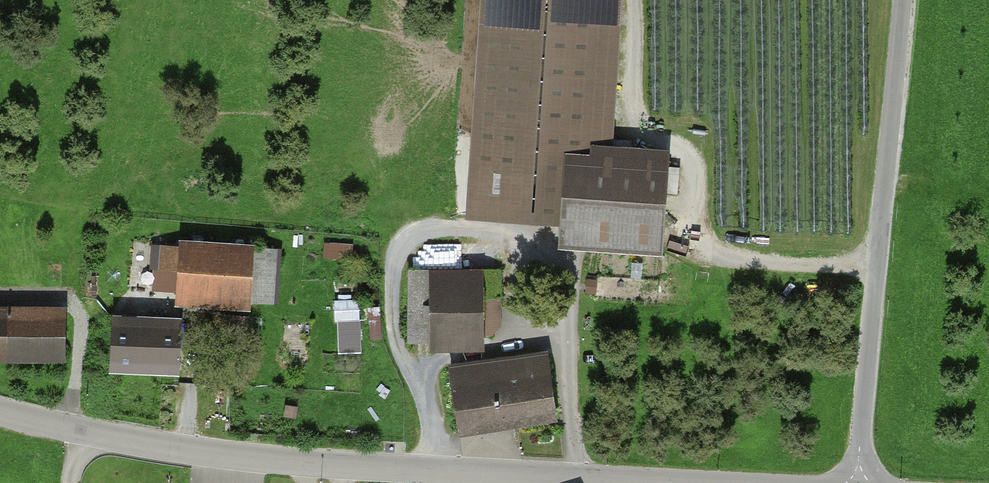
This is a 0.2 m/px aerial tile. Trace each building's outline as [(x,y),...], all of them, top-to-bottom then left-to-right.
[(476,221),(571,226),(570,253),(674,259),(680,151),(619,148),(626,0),(488,0),(476,221)] [(192,248),(173,247),(172,271),(195,272),(193,302),(265,306),(269,241),(193,237),(192,248)] [(497,269),(421,268),(420,346),(496,348),(497,269)] [(0,305),(0,361),(77,362),(78,307),(0,305)] [(200,318),(129,315),(127,371),(198,374),(200,318)] [(363,348),(363,316),(340,316),(340,348),(363,348)] [(556,354),(508,360),(517,429),(565,423),(556,354)] [(508,360),(459,367),(469,435),(517,429),(508,360)]
